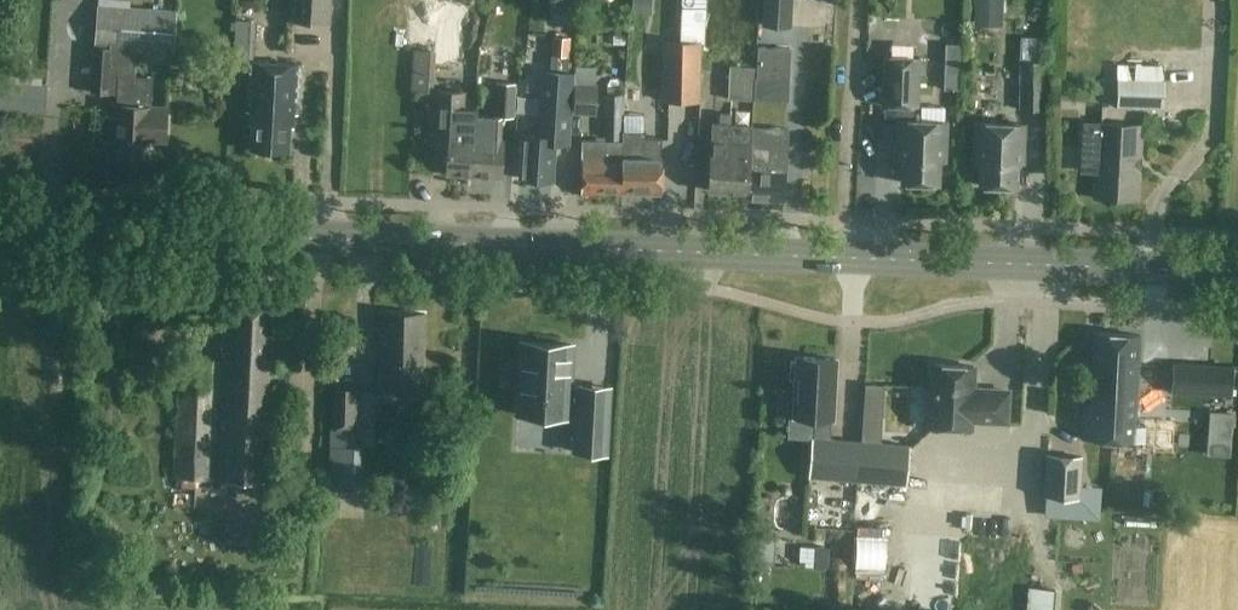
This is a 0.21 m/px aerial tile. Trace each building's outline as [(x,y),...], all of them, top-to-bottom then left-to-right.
[(762,24),(790,25),(791,0),(764,0),(762,24)] [(662,100),(700,101),(701,41),(705,41),(706,5),(681,4),(680,38),(663,38),(662,100)] [(103,141),(113,141),(112,158),(146,160),(146,140),(163,141),(165,108),(149,107),(151,78),(120,76),(122,48),(173,52),(176,11),(96,6),(92,78),(110,80),(111,77),(117,78),(114,118),(105,118),(99,122),(99,136),(103,141)] [(443,40),(444,10),(430,10),(429,40),(443,40)] [(236,18),(235,35),(233,58),(253,59),(256,19),(236,18)] [(570,54),(571,36),(553,34),(552,53),(570,54)] [(1020,37),(1019,60),(1018,109),(1045,110),(1047,37),(1020,37)] [(435,48),(413,47),(412,89),(434,90),(435,48)] [(788,80),(790,48),(758,47),(756,78),(788,80)] [(457,62),(458,51),(438,50),(438,61),(457,62)] [(571,74),(568,73),(570,55),(551,54),(550,72),(541,72),(536,134),(522,133),(518,178),(552,180),(555,136),(567,137),(571,74)] [(945,160),(947,121),(913,120),(914,105),(917,106),(919,57),(884,56),(882,104),(902,105),(901,119),(897,119),(896,158),(902,159),(901,182),(939,183),(939,160),(945,160)] [(248,113),(247,125),(251,126),(249,149),(287,152),(288,128),(291,129),(292,115),(296,115),(299,64),(247,61),(244,113),(248,113)] [(1164,109),(1165,65),(1118,63),(1116,107),(1164,109)] [(753,100),(755,67),(729,65),(727,98),(753,100)] [(26,83),(0,81),(0,106),(46,110),(47,85),(26,83)] [(494,116),(479,115),(476,175),(499,176),(501,139),(498,139),(499,116),(512,117),(514,82),(496,82),(494,116)] [(574,83),(572,112),(593,113),(594,84),(574,83)] [(447,173),(476,175),(479,115),(476,115),(476,105),(462,105),(462,93),(437,92),(436,123),(435,144),(448,145),(447,173)] [(604,94),(604,138),(622,138),(622,94),(604,94)] [(644,124),(645,96),(625,96),(624,124),(644,124)] [(786,129),(784,106),(764,108),(765,131),(786,129)] [(748,199),(751,144),(750,144),(751,124),(731,123),(731,113),(719,113),(719,123),(713,122),(712,141),(711,141),(708,190),(747,192),(746,199),(748,199)] [(979,185),(1017,186),(1018,163),(1023,163),(1025,124),(975,122),(974,161),(979,162),(979,185)] [(1141,126),(1096,123),(1083,122),(1080,171),(1093,172),(1092,197),(1137,200),(1141,126)] [(624,130),(624,141),(621,141),(619,193),(658,194),(660,137),(645,137),(645,130),(624,130)] [(751,144),(748,199),(784,201),(787,138),(769,137),(769,145),(751,144)] [(619,193),(621,141),(582,140),(581,192),(619,193)] [(276,308),(222,305),(220,360),(178,358),(173,477),(271,481),(277,349),(275,349),(276,308)] [(381,312),(379,390),(422,391),(424,314),(381,312)] [(1114,366),(1116,334),(1096,333),(1092,407),(1084,406),(1082,439),(1113,440),(1116,366),(1114,366)] [(1116,366),(1113,440),(1145,442),(1146,427),(1134,426),(1138,335),(1116,334),(1114,366),(1116,366)] [(567,417),(571,344),(522,341),(519,414),(567,417)] [(857,481),(860,441),(829,438),(830,419),(832,419),(835,358),(796,356),(796,361),(790,361),(789,379),(795,379),(793,417),(814,418),(813,437),(810,437),(808,477),(857,481)] [(933,364),(929,427),(970,429),(971,420),(1006,422),(1008,390),(973,388),(974,366),(933,364)] [(1158,401),(1159,373),(1148,373),(1148,400),(1158,401)] [(605,453),(607,416),(608,387),(579,385),(576,451),(605,453)] [(333,388),(331,428),(331,446),(330,446),(329,472),(360,472),(360,446),(354,446),(355,429),(357,389),(333,388)] [(1203,409),(1204,392),(1173,390),(1171,421),(1194,422),(1195,408),(1203,409)] [(1211,426),(1225,428),(1227,406),(1212,405),(1211,426)] [(1155,420),(1154,443),(1154,447),(1171,448),(1172,421),(1155,420)] [(909,445),(860,441),(857,481),(906,485),(909,445)] [(1045,495),(1060,496),(1060,506),(1091,507),(1092,485),(1080,485),(1082,456),(1047,454),(1045,495)] [(333,508),(364,509),(364,488),(334,487),(333,508)] [(1145,504),(1146,493),(1122,491),(1121,503),(1145,504)]
